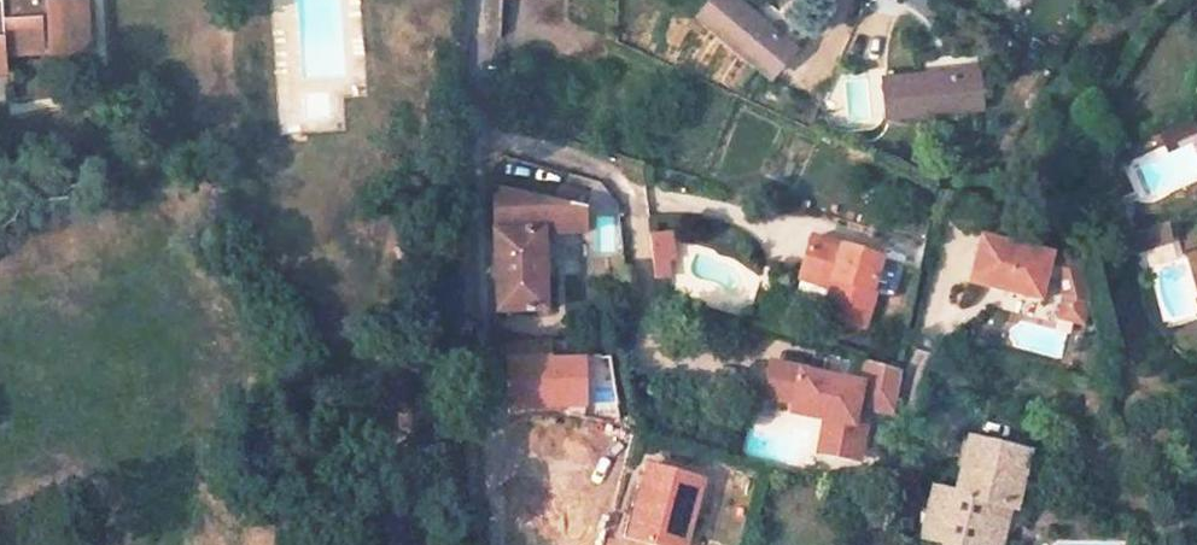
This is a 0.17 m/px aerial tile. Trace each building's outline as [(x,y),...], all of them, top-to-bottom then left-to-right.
[(10,69),(10,55),(54,51),(54,57),(93,54),(91,16),(70,18),(69,0),(0,0),(0,70),(10,69)] [(739,0),(721,0),(701,23),(774,87),(802,55),(739,0)] [(973,69),(881,79),(885,114),(977,104),(973,69)] [(588,212),(495,191),(499,315),(549,315),(549,239),(584,238),(590,238),(588,212)] [(1162,226),(1133,234),(1138,251),(1166,243),(1162,226)] [(675,233),(656,236),(659,260),(672,259),(679,258),(675,233)] [(1058,246),(987,233),(978,280),(1049,293),(1058,246)] [(885,262),(813,240),(804,273),(837,283),(835,290),(827,317),(868,329),(879,293),(876,293),(885,262)] [(672,259),(659,260),(662,277),(674,275),(672,259)] [(837,283),(804,273),(802,280),(835,290),(837,283)] [(501,358),(509,358),(553,359),(553,344),(500,343),(501,358)] [(613,359),(553,359),(509,358),(510,407),(623,411),(613,359)] [(906,372),(870,363),(865,387),(862,409),(872,411),(898,414),(906,372)] [(829,383),(772,374),(767,402),(798,407),(797,417),(830,422),(839,424),(837,433),(845,443),(866,448),(872,411),(862,409),(865,387),(829,381),(829,383)] [(839,424),(830,422),(824,456),(864,462),(866,448),(845,443),(837,433),(839,424)] [(968,434),(957,488),(938,485),(929,525),(959,531),(958,542),(974,544),(988,544),(993,522),(1002,523),(1006,521),(1011,500),(1014,500),(1017,488),(1027,445),(968,434)] [(1038,447),(1027,445),(1017,488),(1029,490),(1038,447)] [(651,466),(641,507),(648,509),(639,544),(641,544),(688,544),(705,481),(651,466)] [(641,507),(635,505),(626,541),(632,543),(639,544),(648,509),(641,507)] [(993,522),(988,544),(998,544),(1002,523),(993,522)] [(959,531),(929,525),(927,536),(958,542),(959,531)]
